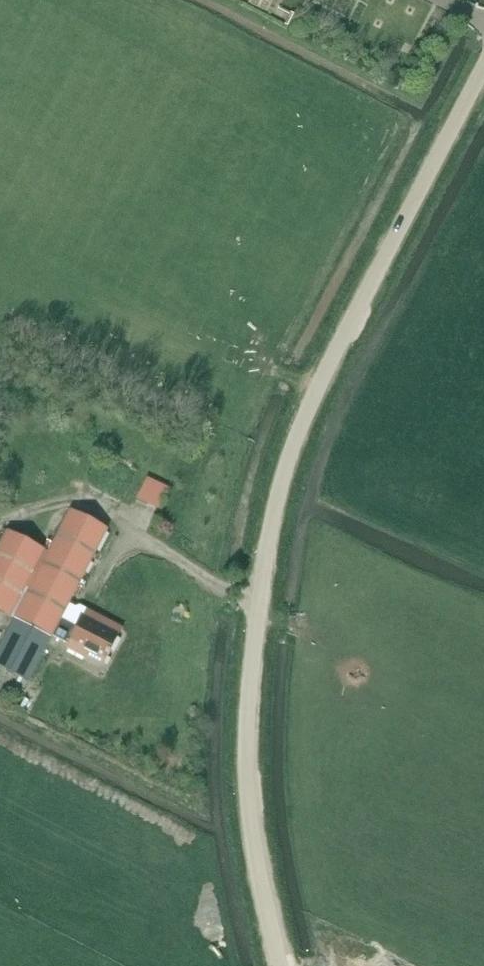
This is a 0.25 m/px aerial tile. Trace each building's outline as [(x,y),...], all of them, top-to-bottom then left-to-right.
[(146,481),(137,499),(159,510),(168,492),(146,481)] [(15,619),(0,647),(0,666),(29,681),(53,636),(61,620),(108,531),(71,512),(49,555),(8,533),(0,548),(0,612),(15,619)] [(61,620),(53,636),(69,644),(67,648),(102,667),(108,656),(109,657),(111,653),(110,653),(118,636),(83,618),(77,628),(61,620)]
